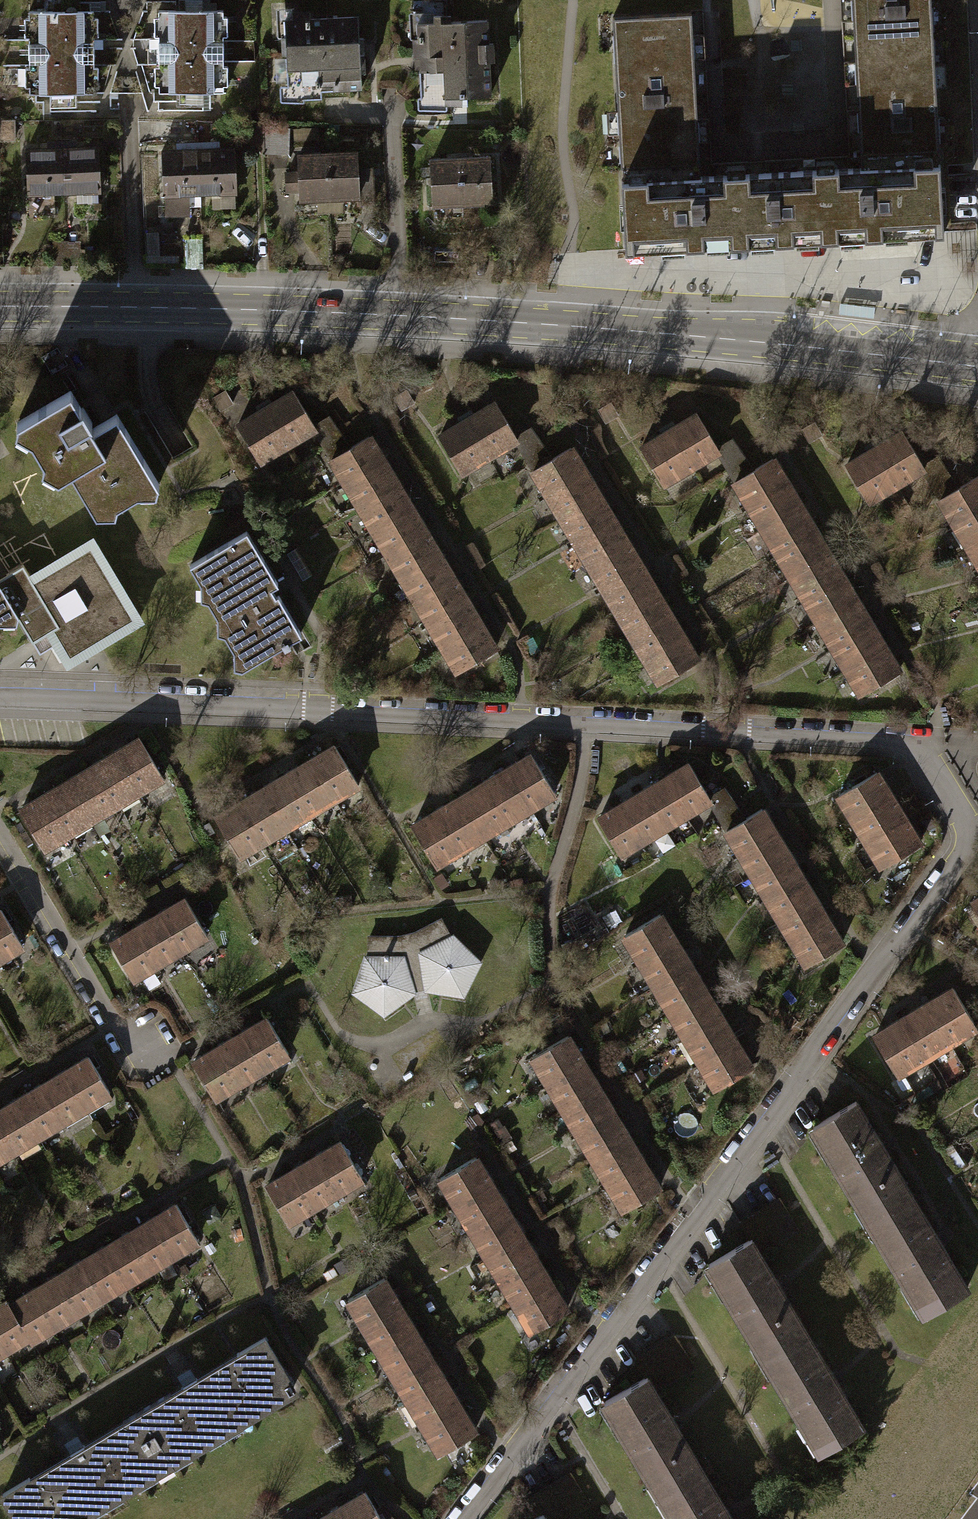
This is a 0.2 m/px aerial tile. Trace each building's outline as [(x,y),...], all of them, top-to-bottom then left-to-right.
[(27,8),(27,15),(22,15),(22,35),(26,35),(27,64),(22,64),(23,85),(26,85),(26,91),(51,90),(51,105),(75,105),(75,90),(91,90),(91,83),(96,82),(96,65),(92,65),(92,47),(104,47),(103,39),(93,39),(93,36),(96,36),(96,13),(90,13),(90,7),(87,7),(87,0),(75,0),(75,7),(61,7),(61,0),(50,0),(50,8),(27,8)] [(849,39),(928,34),(926,0),(847,0),(849,39)] [(180,10),(158,10),(158,18),(154,18),(154,38),(149,38),(149,49),(158,48),(159,66),(155,66),(155,84),(158,84),(158,93),(180,93),(180,100),(203,100),(203,92),(224,91),(224,86),(228,86),(227,65),(224,65),(224,37),(229,37),(228,18),(224,18),(223,10),(202,10),(202,1),(179,1),(180,10)] [(616,164),(696,160),(688,13),(608,18),(616,164)] [(285,20),(290,94),(364,89),(359,15),(285,20)] [(488,21),(416,23),(418,97),(489,95),(488,21)] [(928,34),(849,39),(856,151),(935,146),(928,34)] [(48,143),(25,144),(27,192),(101,188),(99,142),(80,142),(79,136),(47,138),(48,143)] [(160,195),(234,192),(232,145),(158,148),(160,195)] [(935,146),(856,151),(857,164),(831,166),(833,193),(824,193),(825,217),(814,218),(816,238),(940,231),(935,146)] [(357,154),(299,155),(299,173),(287,173),(287,190),(300,190),(300,199),(358,198),(357,154)] [(432,160),(433,203),(493,202),(492,159),(432,160)] [(743,198),(742,171),(697,173),(696,160),(616,164),(621,249),(726,243),(724,199),(743,198)] [(726,243),(816,238),(814,218),(825,217),(824,193),(833,193),(831,166),(742,171),(743,198),(724,199),(726,243)] [(112,412),(88,427),(66,390),(12,422),(14,425),(21,421),(29,434),(26,436),(40,461),(47,457),(55,471),(52,473),(54,477),(66,470),(91,513),(95,511),(93,507),(108,499),(112,505),(136,491),(132,486),(146,477),(151,485),(154,483),(112,412)] [(220,390),(209,396),(217,410),(228,403),(220,390)] [(233,424),(256,460),(307,429),(311,427),(309,424),(289,390),(233,424)] [(436,435),(457,471),(510,440),(513,438),(511,435),(491,402),(436,435)] [(637,447),(659,483),(712,451),(715,449),(713,446),(693,413),(637,447)] [(345,447),(323,417),(309,424),(311,427),(307,429),(327,458),(345,447)] [(547,458),(525,428),(511,435),(513,438),(510,440),(528,469),(547,458)] [(842,464),(864,500),(916,469),(920,467),(918,464),(897,430),(842,464)] [(453,670),(490,648),(365,435),(345,447),(327,458),(453,670)] [(749,469),(727,438),(713,446),(715,449),(712,451),(731,480),(749,469)] [(656,681),(693,658),(566,447),(547,458),(528,469),(656,681)] [(953,488),(932,455),(918,464),(920,467),(916,469),(935,498),(953,488)] [(857,692),(894,670),(768,458),(749,469),(731,480),(857,692)] [(973,476),(953,488),(935,498),(977,570),(977,484),(973,476)] [(235,666),(237,668),(297,634),(274,594),(270,596),(265,587),(273,583),(243,530),(185,563),(197,583),(203,580),(211,594),(203,598),(214,617),(220,614),(227,627),(220,631),(231,651),(237,648),(244,661),(235,666)] [(27,641),(45,631),(53,644),(63,661),(135,620),(89,540),(25,576),(18,564),(0,574),(0,593),(8,607),(27,641)] [(8,607),(0,593),(0,612),(8,607)] [(45,631),(27,641),(35,654),(53,644),(45,631)] [(135,790),(158,776),(136,738),(112,752),(135,790)] [(330,797),(354,783),(330,745),(307,759),(330,797)] [(111,804),(135,790),(112,752),(88,766),(111,804)] [(526,806),(550,792),(527,754),(503,768),(526,806)] [(306,812),(330,797),(307,759),(283,773),(306,812)] [(87,818),(111,804),(88,766),(64,781),(87,818)] [(502,821),(526,806),(503,768),(480,783),(502,821)] [(689,768),(599,823),(621,858),(707,806),(711,804),(689,768)] [(835,794),(849,818),(887,795),(872,771),(835,794)] [(283,826),(306,812),(283,773),(259,788),(283,826)] [(63,833),(87,818),(64,781),(40,795),(63,833)] [(479,835),(502,821),(480,783),(456,797),(479,835)] [(259,841),(283,826),(259,788),(235,802),(259,841)] [(39,847),(63,833),(40,795),(16,809),(39,847)] [(744,823),(725,795),(711,804),(707,806),(726,835),(744,823)] [(849,818),(863,842),(901,819),(887,795),(849,818)] [(455,849),(479,835),(456,797),(432,811),(455,849)] [(235,855),(259,841),(235,802),(212,817),(235,855)] [(431,863),(455,849),(432,811),(408,825),(431,863)] [(807,971),(847,947),(766,812),(744,823),(726,835),(807,971)] [(863,842),(878,865),(915,843),(901,819),(863,842)] [(968,901),(977,917),(977,895),(968,901)] [(181,898),(156,913),(178,948),(202,933),(181,898)] [(156,913),(132,928),(153,963),(178,948),(156,913)] [(635,960),(671,938),(655,913),(620,934),(635,960)] [(18,944),(0,914),(0,954),(18,944)] [(348,991),(380,1015),(411,992),(421,989),(461,994),(479,960),(450,931),(447,932),(438,915),(409,930),(397,933),(363,934),(363,952),(359,952),(348,991)] [(132,928),(107,943),(129,978),(153,963),(132,928)] [(651,985),(686,964),(671,938),(635,960),(651,985)] [(666,1010),(701,989),(686,964),(651,985),(666,1010)] [(870,1035),(892,1072),(969,1027),(971,1026),(969,1022),(949,988),(870,1035)] [(682,1036),(717,1014),(701,989),(666,1010),(682,1036)] [(697,1061),(732,1040),(717,1014),(682,1036),(697,1061)] [(263,1017),(238,1032),(260,1067),(284,1052),(263,1017)] [(969,1022),(971,1026),(969,1027),(977,1042),(977,1017),(969,1022)] [(238,1032),(214,1047),(235,1082),(260,1067),(238,1032)] [(543,1081),(578,1060),(562,1035),(528,1056),(543,1081)] [(712,1086),(748,1065),(732,1040),(697,1061),(712,1086)] [(214,1047),(189,1062),(211,1097),(235,1082),(214,1047)] [(105,1091),(84,1056),(0,1107),(0,1154),(105,1091)] [(559,1106),(593,1086),(578,1060),(543,1081),(559,1106)] [(574,1132),(608,1111),(593,1086),(559,1106),(574,1132)] [(856,1106),(852,1100),(847,1103),(809,1126),(813,1132),(864,1219),(908,1194),(856,1106)] [(590,1157),(624,1136),(608,1111),(574,1132),(590,1157)] [(605,1182),(639,1162),(624,1136),(590,1157),(605,1182)] [(336,1141),(312,1156),(333,1191),(357,1176),(336,1141)] [(312,1156),(287,1171),(309,1206),(333,1191),(312,1156)] [(451,1203),(487,1182),(471,1156),(436,1178),(451,1203)] [(620,1208),(655,1187),(639,1162),(605,1182),(620,1208)] [(287,1171),(263,1186),(285,1220),(309,1206),(287,1171)] [(466,1228),(502,1207),(487,1182),(451,1203),(466,1228)] [(963,1287),(908,1194),(864,1219),(919,1313),(963,1287)] [(776,1200),(738,1223),(747,1238),(754,1251),(793,1228),(776,1200)] [(24,1334),(27,1339),(193,1239),(172,1203),(5,1303),(24,1334)] [(481,1254),(517,1232),(502,1207),(466,1228),(481,1254)] [(496,1279),(532,1258),(517,1232),(481,1254),(496,1279)] [(760,1357),(802,1331),(780,1294),(775,1285),(754,1251),(747,1238),(704,1263),(709,1272),(760,1357)] [(511,1305),(547,1283),(532,1258),(496,1279),(511,1305)] [(359,1324),(394,1303),(379,1278),(344,1299),(359,1324)] [(527,1330),(563,1308),(547,1283),(511,1305),(527,1330)] [(24,1334),(5,1303),(3,1299),(0,1300),(0,1349),(24,1334)] [(374,1350),(409,1329),(394,1303),(359,1324),(374,1350)] [(389,1375),(424,1354),(409,1329),(374,1350),(389,1375)] [(815,1450),(858,1424),(834,1383),(829,1375),(802,1331),(760,1357),(815,1450)] [(138,1409),(166,1456),(235,1416),(238,1421),(287,1392),(286,1390),(289,1388),(286,1381),(282,1384),(276,1374),(281,1371),(260,1337),(233,1354),(236,1360),(234,1361),(205,1378),(196,1384),(192,1378),(186,1381),(179,1386),(182,1392),(170,1399),(166,1393),(138,1409)] [(671,1337),(633,1360),(643,1375),(650,1388),(688,1365),(671,1337)] [(404,1401),(440,1380),(424,1354),(389,1375),(404,1401)] [(655,1494),(698,1468),(673,1426),(669,1420),(650,1388),(643,1375),(599,1401),(604,1408),(655,1494)] [(420,1426),(455,1405),(440,1380),(404,1401),(420,1426)] [(435,1451),(470,1431),(455,1405),(420,1426),(435,1451)] [(166,1456),(138,1409),(118,1421),(122,1428),(83,1451),(79,1444),(73,1448),(65,1452),(69,1459),(29,1483),(26,1477),(0,1492),(0,1495),(14,1518),(71,1518),(82,1513),(79,1508),(166,1456)] [(698,1468),(655,1494),(670,1518),(729,1518),(698,1468)] [(533,1499),(542,1514),(543,1513),(547,1518),(564,1518),(589,1504),(572,1476),(533,1499)] [(365,1492),(319,1518),(382,1518),(365,1492)]
